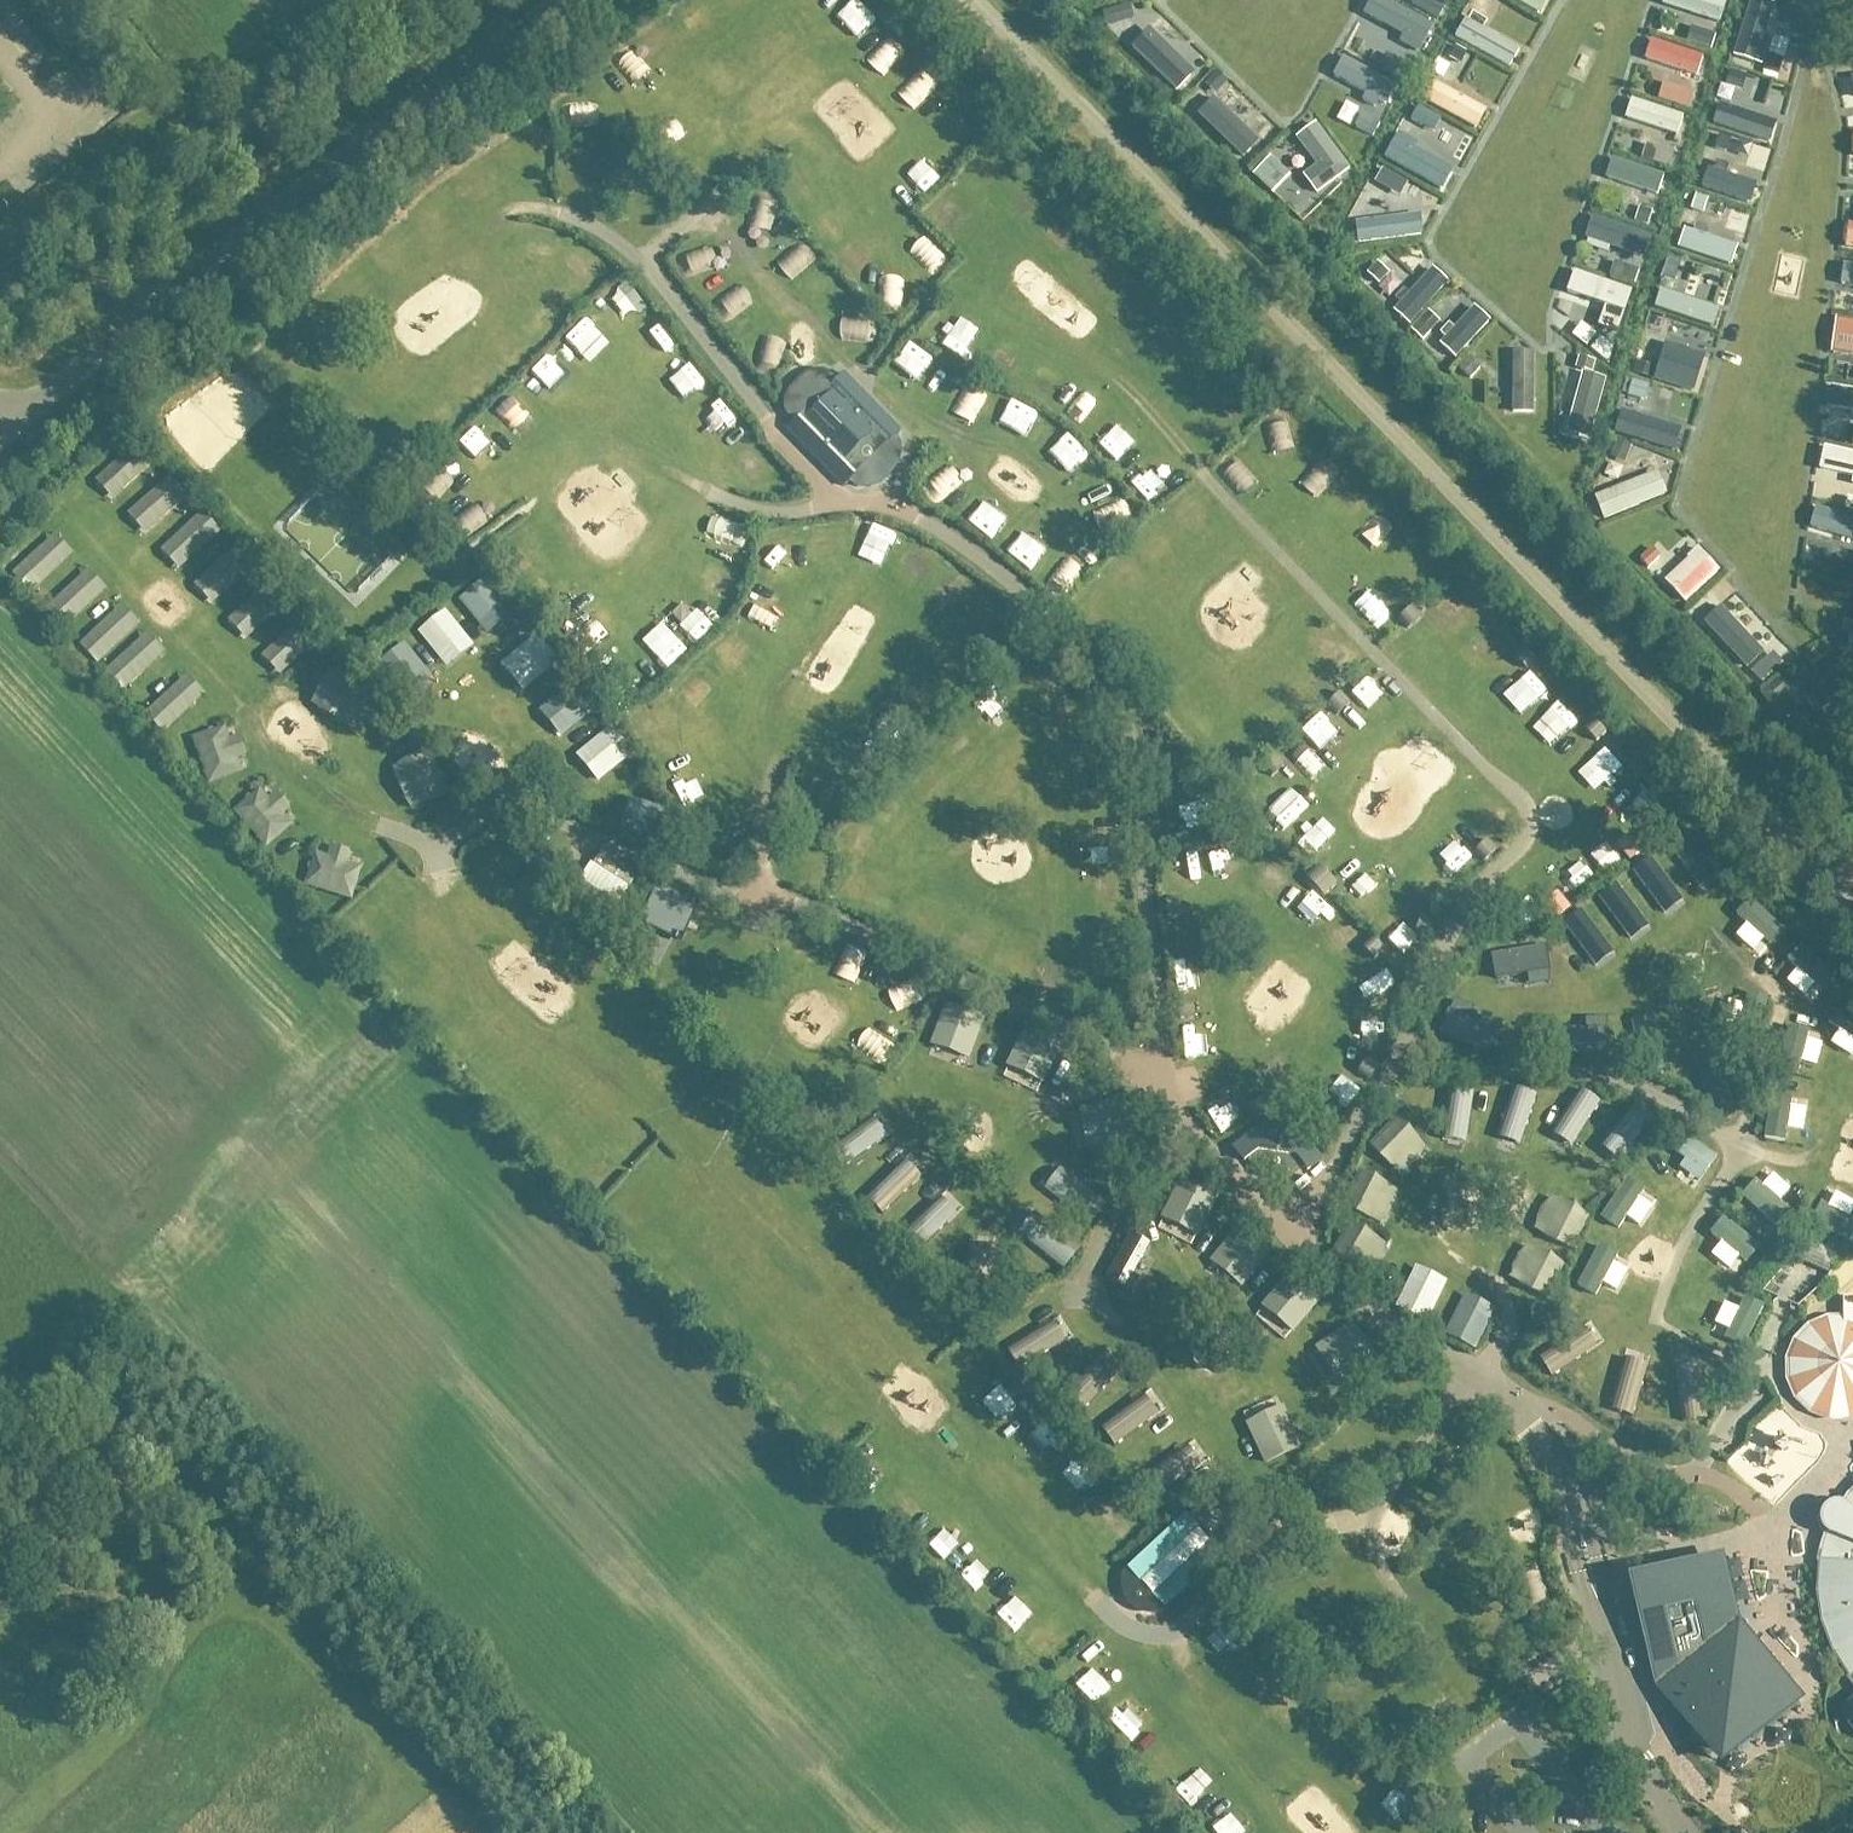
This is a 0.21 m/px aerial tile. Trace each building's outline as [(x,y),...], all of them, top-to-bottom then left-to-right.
[(833,10),(842,0),(821,0),(833,10)] [(1487,10),(1497,0),(1476,0),(1487,10)] [(1546,16),(1554,0),(1513,0),(1546,16)] [(1707,1),(1705,0),(1673,0),(1662,31),(1687,40),(1695,18),(1722,27),(1731,0),(1707,0),(1707,1)] [(860,41),(879,24),(859,2),(839,20),(860,41)] [(1743,66),(1766,74),(1771,59),(1791,65),(1797,48),(1777,41),(1786,16),(1764,8),(1743,66)] [(1457,39),(1516,70),(1527,49),(1468,18),(1457,39)] [(1151,32),(1132,51),(1178,95),(1196,76),(1151,32)] [(1654,41),(1650,64),(1702,75),(1706,52),(1654,41)] [(899,47),(879,66),(895,81),(914,62),(899,47)] [(1450,77),(1461,61),(1451,54),(1440,70),(1450,77)] [(1770,81),(1788,86),(1793,65),(1776,61),(1770,81)] [(907,84),(918,107),(941,97),(931,74),(907,84)] [(1433,78),(1422,101),(1477,127),(1488,105),(1433,78)] [(1630,125),(1684,140),(1690,119),(1636,104),(1630,125)] [(1388,159),(1453,194),(1468,166),(1465,165),(1477,144),(1454,132),(1453,134),(1414,113),(1388,159)] [(1318,126),(1297,140),(1317,168),(1304,178),(1318,197),(1351,171),(1318,126)] [(613,160),(619,188),(641,183),(635,155),(613,160)] [(1284,188),(1278,193),(1306,223),(1324,206),(1278,157),(1266,168),(1284,188)] [(895,180),(908,196),(920,186),(906,170),(895,180)] [(1611,189),(1669,204),(1673,185),(1615,171),(1611,189)] [(1360,245),(1425,238),(1422,213),(1357,221),(1360,245)] [(1617,259),(1653,267),(1657,246),(1598,234),(1590,270),(1614,275),(1617,259)] [(875,247),(848,265),(862,285),(888,268),(875,247)] [(1380,264),(1371,274),(1386,287),(1395,277),(1380,264)] [(1437,268),(1399,312),(1416,327),(1455,283),(1437,268)] [(625,330),(640,315),(616,290),(601,304),(625,330)] [(1463,363),(1498,325),(1478,307),(1443,344),(1463,363)] [(947,353),(967,363),(978,342),(958,332),(947,353)] [(1846,335),(1845,372),(1852,372),(1852,335),(1846,335)] [(913,346),(900,368),(927,384),(940,362),(913,346)] [(1520,420),(1543,419),(1539,352),(1516,353),(1520,420)] [(546,362),(530,380),(558,404),(574,387),(546,362)] [(942,395),(972,408),(981,385),(952,372),(942,395)] [(793,424),(788,429),(845,487),(850,482),(860,487),(871,489),(882,486),(892,480),(899,470),(901,459),(900,448),(895,438),(900,433),(843,375),(838,380),(828,376),(818,375),(807,378),(798,384),(792,393),(789,403),(789,414),(793,424)] [(993,393),(982,416),(1011,429),(1021,406),(993,393)] [(1637,393),(1635,409),(1656,411),(1658,396),(1637,393)] [(515,398),(501,407),(516,429),(530,420),(515,398)] [(731,402),(701,424),(717,446),(747,424),(731,402)] [(1052,450),(1063,428),(1036,414),(1024,437),(1052,450)] [(1264,444),(1283,446),(1286,416),(1267,414),(1264,444)] [(1621,443),(1687,464),(1696,437),(1630,416),(1621,443)] [(477,466),(493,448),(475,431),(459,449),(477,466)] [(1107,456),(1123,472),(1146,447),(1129,432),(1107,456)] [(102,481),(121,500),(159,463),(141,444),(102,481)] [(1084,484),(1103,470),(1084,444),(1065,458),(1084,484)] [(1317,481),(1320,484),(1337,469),(1317,448),(1289,472),(1306,491),(1317,481)] [(965,510),(974,488),(949,478),(941,500),(965,510)] [(1118,482),(1098,496),(1115,521),(1135,508),(1118,482)] [(1601,496),(1607,525),(1677,510),(1670,482),(1601,496)] [(141,520),(153,532),(192,496),(181,484),(141,520)] [(1324,508),(1341,521),(1348,512),(1331,499),(1324,508)] [(989,508),(978,530),(1001,542),(1013,520),(989,508)] [(1840,516),(1822,540),(1852,562),(1852,526),(1840,516)] [(211,518),(173,555),(186,568),(224,531),(211,518)] [(1367,546),(1379,560),(1404,537),(1391,523),(1367,546)] [(867,559),(887,567),(900,534),(880,526),(867,559)] [(776,581),(802,572),(788,534),(762,543),(776,581)] [(1035,571),(1047,549),(1024,537),(1012,559),(1035,571)] [(25,574),(37,589),(77,555),(65,540),(25,574)] [(925,549),(919,558),(941,573),(947,564),(925,549)] [(230,552),(201,585),(221,603),(250,570),(230,552)] [(1657,578),(1672,569),(1663,555),(1648,565),(1657,578)] [(1067,601),(1083,584),(1064,567),(1048,584),(1067,601)] [(1728,570),(1681,613),(1714,647),(1759,697),(1800,661),(1799,658),(1738,595),(1728,570)] [(100,576),(61,607),(72,620),(110,589),(100,576)] [(484,580),(462,599),(480,621),(503,603),(484,580)] [(1420,620),(1411,608),(1398,618),(1406,630),(1420,620)] [(444,613),(421,631),(439,654),(462,636),(444,613)] [(580,640),(595,657),(616,638),(601,621),(580,640)] [(535,640),(512,658),(530,681),(553,663),(535,640)] [(149,645),(114,673),(126,687),(160,658),(149,645)] [(403,645),(380,663),(398,686),(421,668),(403,645)] [(1537,659),(1528,648),(1515,658),(1523,670),(1537,659)] [(1179,662),(1164,669),(1170,683),(1185,676),(1179,662)] [(1539,666),(1513,680),(1523,698),(1549,684),(1539,666)] [(572,685),(550,703),(568,726),(590,708),(572,685)] [(154,713),(164,727),(198,703),(188,689),(154,713)] [(1350,704),(1340,694),(1328,705),(1337,716),(1350,704)] [(1048,712),(1059,732),(1086,718),(1075,698),(1048,712)] [(1606,734),(1598,723),(1584,733),(1593,744),(1606,734)] [(610,731),(587,749),(605,771),(628,753),(610,731)] [(1283,767),(1274,757),(1261,768),(1271,779),(1283,767)] [(690,789),(710,786),(707,768),(687,771),(690,789)] [(671,815),(643,806),(634,833),(662,842),(671,815)] [(695,830),(698,848),(735,841),(731,822),(695,830)] [(1089,827),(1090,851),(1106,850),(1105,826),(1089,827)] [(1316,829),(1300,841),(1312,858),(1328,846),(1316,829)] [(1230,844),(1226,830),(1210,836),(1214,849),(1230,844)] [(1685,830),(1667,844),(1692,877),(1710,863),(1685,830)] [(489,875),(517,854),(502,833),(473,854),(489,875)] [(1644,849),(1634,839),(1622,850),(1631,860),(1644,849)] [(1497,852),(1487,841),(1475,852),(1484,863),(1497,852)] [(639,874),(603,851),(573,899),(608,922),(639,874)] [(1651,858),(1633,872),(1657,905),(1676,891),(1651,858)] [(1323,897),(1336,886),(1319,867),(1306,878),(1323,897)] [(527,870),(512,884),(530,904),(545,890),(527,870)] [(698,901),(658,883),(640,923),(681,941),(698,901)] [(1616,883),(1598,897),(1623,930),(1641,916),(1616,883)] [(1509,904),(1527,933),(1548,919),(1538,905),(1529,911),(1520,897),(1509,904)] [(1568,909),(1559,899),(1546,910),(1555,921),(1568,909)] [(1741,913),(1769,945),(1785,932),(1757,899),(1741,913)] [(874,917),(893,923),(897,911),(878,905),(874,917)] [(1182,916),(1181,905),(1166,907),(1168,918),(1182,916)] [(1581,911),(1563,924),(1588,957),(1606,944),(1581,911)] [(1524,944),(1562,992),(1581,978),(1543,929),(1524,944)] [(1739,943),(1755,954),(1764,940),(1749,929),(1739,943)] [(1462,957),(1503,997),(1522,978),(1482,937),(1462,957)] [(1374,960),(1384,951),(1372,938),(1362,948),(1374,960)] [(842,973),(872,980),(878,954),(848,947),(842,973)] [(394,965),(383,973),(397,990),(407,982),(394,965)] [(1790,990),(1806,998),(1814,982),(1798,974),(1790,990)] [(1755,1021),(1771,1023),(1773,1001),(1757,999),(1755,1021)] [(983,1018),(948,1005),(933,1045),(941,1048),(945,1035),(972,1045),(983,1018)] [(1852,1039),(1852,1013),(1842,1007),(1831,1027),(1852,1039)] [(1195,1019),(1195,1008),(1180,1008),(1181,1019),(1195,1019)] [(1441,1036),(1497,1033),(1495,1011),(1440,1014),(1441,1036)] [(1061,1044),(1027,1027),(1009,1066),(1016,1069),(1022,1057),(1048,1070),(1061,1044)] [(1845,1058),(1852,1062),(1852,1043),(1852,1042),(1845,1058)] [(1810,1047),(1807,1063),(1827,1067),(1830,1051),(1810,1047)] [(1380,1069),(1369,1060),(1358,1073),(1369,1082),(1380,1069)] [(1535,1096),(1512,1089),(1499,1128),(1522,1135),(1535,1096)] [(1599,1103),(1578,1090),(1556,1125),(1577,1138),(1599,1103)] [(1472,1094),(1448,1091),(1442,1131),(1466,1135),(1472,1094)] [(1792,1149),(1796,1098),(1779,1097),(1775,1147),(1792,1149)] [(1271,1111),(1263,1099),(1249,1109),(1258,1121),(1271,1111)] [(1129,1139),(1122,1102),(1080,1110),(1082,1119),(1095,1116),(1100,1145),(1129,1139)] [(1653,1123),(1634,1107),(1607,1138),(1626,1154),(1653,1123)] [(1797,1112),(1793,1129),(1813,1133),(1816,1116),(1797,1112)] [(1307,1173),(1322,1161),(1286,1114),(1281,1113),(1233,1148),(1244,1163),(1251,1158),(1262,1172),(1287,1176),(1302,1165),(1307,1173)] [(910,1131),(919,1157),(945,1149),(937,1123),(910,1131)] [(863,1125),(829,1148),(843,1168),(877,1144),(863,1125)] [(1408,1126),(1379,1154),(1403,1179),(1432,1151),(1408,1126)] [(562,1165),(572,1158),(559,1137),(549,1144),(562,1165)] [(1683,1179),(1712,1185),(1719,1149),(1690,1143),(1683,1179)] [(1038,1169),(1023,1186),(1040,1202),(1055,1185),(1038,1169)] [(895,1170),(865,1199),(882,1216),(912,1188),(895,1170)] [(1771,1184),(1782,1199),(1796,1189),(1785,1173),(1771,1184)] [(1376,1220),(1401,1196),(1381,1176),(1356,1200),(1376,1220)] [(1620,1227),(1647,1189),(1632,1178),(1605,1216),(1620,1227)] [(1107,1206),(1074,1180),(1059,1199),(1092,1225),(1107,1206)] [(1217,1198),(1184,1181),(1164,1219),(1172,1223),(1178,1211),(1204,1224),(1217,1198)] [(1838,1206),(1852,1214),(1852,1199),(1845,1194),(1838,1206)] [(1648,1228),(1659,1216),(1642,1201),(1631,1214),(1648,1228)] [(1852,1242),(1852,1219),(1826,1206),(1817,1226),(1852,1242)] [(931,1207),(901,1236),(918,1253),(948,1225),(931,1207)] [(1731,1215),(1714,1231),(1748,1266),(1765,1250),(1731,1215)] [(1079,1250),(1047,1224),(1032,1243),(1063,1269),(1079,1250)] [(1268,1253),(1239,1229),(1212,1262),(1219,1267),(1227,1257),(1250,1275),(1268,1253)] [(1714,1262),(1729,1272),(1739,1256),(1724,1247),(1714,1262)] [(1605,1282),(1620,1257),(1604,1248),(1581,1286),(1604,1300),(1613,1287),(1605,1282)] [(968,1261),(963,1302),(986,1305),(992,1264),(968,1261)] [(1607,1282),(1625,1293),(1635,1279),(1617,1267),(1607,1282)] [(1321,1299),(1292,1275),(1265,1307),(1272,1313),(1280,1302),(1302,1321),(1321,1299)] [(1438,1295),(1411,1282),(1398,1308),(1425,1321),(1438,1295)] [(1692,1308),(1705,1314),(1713,1297),(1700,1291),(1692,1308)] [(933,1297),(917,1313),(938,1334),(954,1318),(933,1297)] [(1843,1299),(1843,1322),(1828,1323),(1810,1330),(1797,1344),(1790,1361),(1790,1381),(1798,1398),(1811,1411),(1829,1418),(1848,1418),(1852,1416),(1852,1300),(1851,1299),(1843,1299)] [(1487,1323),(1460,1309),(1447,1335),(1473,1348),(1487,1323)] [(1374,1356),(1352,1325),(1317,1349),(1322,1356),(1333,1349),(1350,1373),(1374,1356)] [(1041,1327),(1006,1349),(1019,1370),(1054,1348),(1041,1327)] [(1572,1336),(1537,1358),(1550,1378),(1585,1356),(1572,1336)] [(1093,1364),(1065,1394),(1083,1411),(1111,1380),(1093,1364)] [(1620,1371),(1609,1411),(1632,1417),(1643,1377),(1620,1371)] [(1701,1378),(1677,1381),(1682,1422),(1706,1419),(1701,1378)] [(1011,1385),(991,1402),(1009,1423),(1029,1406),(1011,1385)] [(1766,1397),(1744,1414),(1754,1427),(1776,1410),(1766,1397)] [(1133,1403),(1100,1427),(1114,1447),(1148,1422),(1133,1403)] [(1266,1464),(1300,1448),(1282,1409),(1274,1413),(1280,1425),(1254,1438),(1266,1464)] [(1253,1414),(1221,1434),(1230,1450),(1263,1429),(1253,1414)] [(1177,1454),(1144,1478),(1158,1498),(1191,1473),(1177,1454)] [(1843,1507),(1843,1506),(1841,1506),(1838,1506),(1836,1506),(1833,1506),(1831,1507),(1829,1508),(1827,1509),(1825,1511),(1823,1513),(1822,1515),(1821,1517),(1821,1520),(1821,1522),(1821,1525),(1822,1527),(1823,1529),(1824,1531),(1826,1533),(1828,1535),(1825,1542),(1823,1548),(1820,1563),(1817,1593),(1822,1624),(1833,1652),(1849,1678),(1852,1675),(1852,1494),(1843,1507)] [(1136,1611),(1159,1613),(1223,1554),(1222,1532),(1217,1532),(1210,1524),(1210,1519),(1188,1517),(1124,1576),(1125,1599),(1130,1598),(1137,1606),(1136,1611)] [(963,1521),(934,1543),(950,1564),(979,1542),(963,1521)] [(1684,1570),(1631,1583),(1656,1686),(1685,1722),(1682,1724),(1691,1735),(1694,1733),(1709,1751),(1789,1686),(1740,1626),(1741,1625),(1732,1614),(1731,1614),(1718,1561),(1700,1565),(1699,1559),(1683,1564),(1684,1570)] [(977,1573),(995,1592),(1009,1580),(991,1560),(977,1573)] [(1532,1601),(1552,1588),(1538,1567),(1519,1581),(1532,1601)] [(986,1602),(995,1594),(975,1574),(966,1583),(986,1602)] [(1237,1653),(1256,1637),(1238,1615),(1219,1632),(1237,1653)] [(1334,1648),(1346,1670),(1355,1665),(1343,1643),(1334,1648)] [(1202,1813),(1228,1788),(1210,1769),(1183,1794),(1202,1813)] [(1455,1800),(1475,1789),(1470,1778),(1449,1789),(1455,1800)] [(1375,1814),(1388,1832),(1397,1832),(1414,1822),(1400,1799),(1375,1814)]
